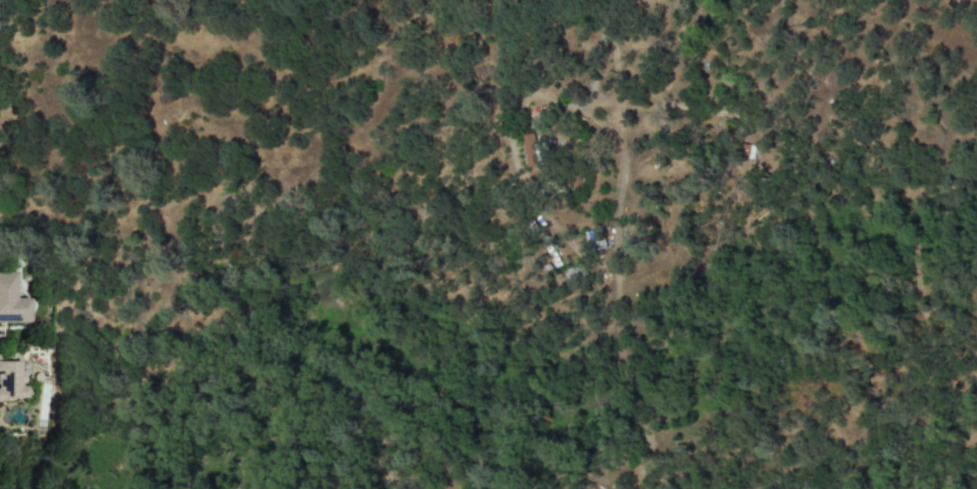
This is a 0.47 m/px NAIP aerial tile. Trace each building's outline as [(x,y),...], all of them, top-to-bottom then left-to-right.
[(527,167),(522,136),(534,134),(539,165),(527,167)] [(742,144),(740,157),(754,160),(756,146),(742,144)] [(583,233),(587,252),(607,248),(603,229),(583,233)] [(29,323),(0,323),(0,272),(5,272),(5,273),(14,272),(14,298),(20,299),(22,297),(30,305),(29,307),(29,323)] [(6,402),(0,402),(0,362),(17,362),(16,387),(23,387),(23,398),(6,398),(6,402)]
